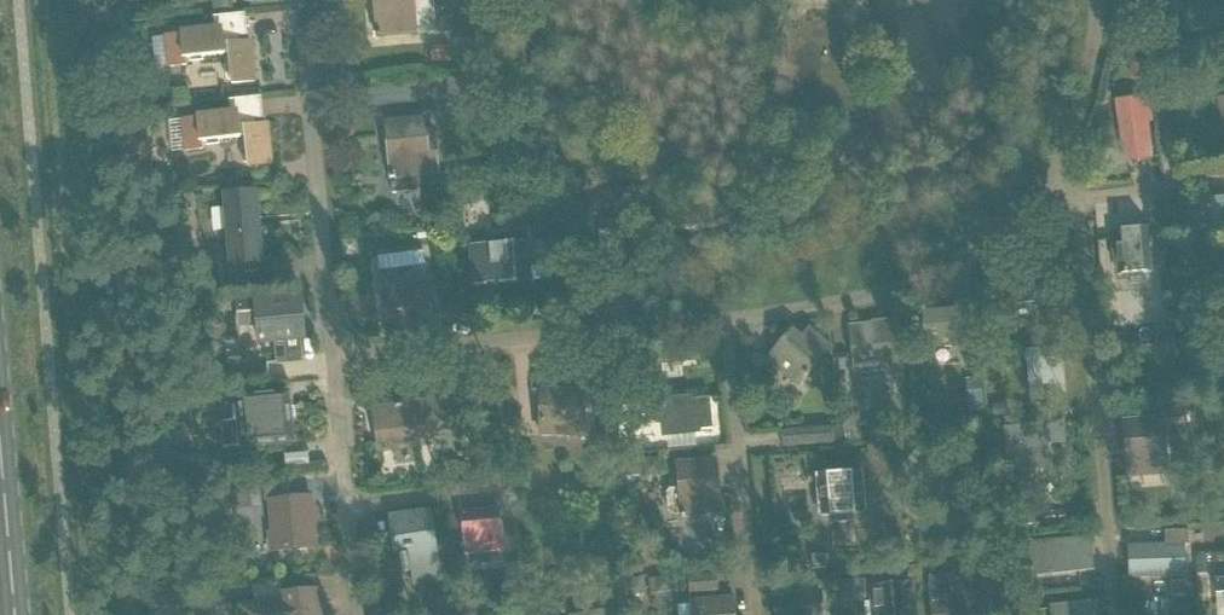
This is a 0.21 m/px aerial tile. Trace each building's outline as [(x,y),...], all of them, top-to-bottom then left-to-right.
[(212,8),(230,7),(229,0),(212,0),(212,8)] [(376,38),(381,38),(381,37),(405,35),(416,34),(435,32),(433,0),(373,0),(376,38)] [(223,26),(197,29),(178,31),(178,34),(163,36),(167,68),(186,66),(186,59),(224,55),(223,46),(226,46),(230,86),(256,83),(251,40),(225,42),(223,26)] [(108,51),(106,30),(94,31),(96,52),(108,51)] [(450,63),(451,48),(430,47),(430,63),(450,63)] [(460,47),(460,64),(476,64),(477,47),(460,47)] [(1144,59),(1130,61),(1132,77),(1146,76),(1144,59)] [(1212,60),(1193,61),(1194,71),(1213,71),(1212,60)] [(453,78),(454,92),(480,91),(480,77),(453,78)] [(1117,103),(1118,113),(1124,158),(1150,155),(1146,126),(1151,125),(1147,99),(1117,103)] [(1216,100),(1219,133),(1223,132),(1223,99),(1216,100)] [(241,126),(240,119),(239,109),(194,114),(195,117),(179,119),(183,152),(203,149),(202,142),(240,138),(240,135),(242,134),(247,167),(273,164),(267,122),(241,126)] [(385,123),(386,135),(390,178),(439,174),(435,129),(425,130),(424,119),(385,123)] [(113,127),(100,128),(101,145),(114,144),(113,127)] [(263,264),(257,189),(221,192),(222,209),(223,222),(227,267),(263,264)] [(1185,237),(1223,232),(1223,198),(1181,203),(1185,237)] [(204,233),(215,232),(212,207),(202,208),(204,233)] [(617,218),(597,220),(598,235),(618,234),(617,218)] [(1152,272),(1148,226),(1112,229),(1114,246),(1110,247),(1112,264),(1115,264),(1116,275),(1152,272)] [(469,244),(471,260),(472,285),(528,280),(525,240),(469,244)] [(390,270),(379,271),(381,290),(383,310),(395,308),(430,303),(425,266),(423,246),(388,250),(390,270)] [(1013,305),(1036,301),(1038,313),(1062,309),(1055,263),(1053,263),(1054,266),(1007,274),(1013,305)] [(985,313),(999,310),(997,296),(982,299),(985,313)] [(299,298),(234,304),(236,326),(258,324),(259,340),(284,338),(287,362),(301,361),(299,337),(303,336),(299,298)] [(923,313),(925,337),(926,347),(958,344),(957,336),(971,335),(969,302),(954,303),(955,310),(923,313)] [(849,325),(850,334),(854,376),(884,372),(884,377),(903,375),(897,318),(870,321),(870,322),(849,325)] [(767,359),(778,368),(798,385),(809,373),(807,371),(828,347),(808,330),(801,339),(791,330),(767,359)] [(1025,350),(1030,398),(1066,394),(1061,346),(1025,350)] [(985,409),(982,378),(966,379),(969,410),(985,409)] [(287,388),(239,392),(243,440),(291,436),(287,388)] [(494,391),(477,393),(478,405),(495,403),(494,391)] [(541,391),(540,422),(565,423),(564,437),(588,438),(589,424),(590,393),(541,391)] [(614,397),(600,398),(602,421),(616,420),(614,397)] [(662,408),(664,432),(664,433),(712,429),(710,397),(660,402),(661,408),(662,408)] [(448,433),(443,399),(372,409),(377,443),(448,433)] [(845,443),(862,442),(859,412),(842,413),(845,443)] [(1123,421),(1124,433),(1128,477),(1167,473),(1162,417),(1123,421)] [(832,423),(803,425),(805,442),(834,439),(832,423)] [(1005,428),(1009,471),(1046,468),(1044,440),(1064,438),(1062,423),(1005,428)] [(966,438),(956,438),(956,450),(967,450),(966,438)] [(658,457),(641,458),(642,475),(659,474),(658,457)] [(632,458),(613,459),(614,476),(632,475),(632,458)] [(669,488),(665,493),(666,511),(672,517),(681,516),(682,519),(697,517),(721,515),(717,472),(690,474),(689,462),(679,463),(676,463),(679,487),(669,488)] [(459,467),(437,469),(438,480),(443,480),(443,482),(460,480),(459,467)] [(862,470),(815,475),(819,520),(831,519),(834,523),(851,521),(853,516),(866,515),(862,470)] [(230,490),(232,509),(260,507),(258,487),(230,490)] [(270,501),(275,549),(314,546),(309,498),(270,501)] [(1033,507),(1007,509),(1008,526),(1034,524),(1033,507)] [(429,508),(389,514),(394,549),(405,547),(408,569),(411,586),(440,581),(429,508)] [(462,513),(464,537),(466,554),(501,551),(497,509),(462,513)] [(245,556),(260,554),(255,518),(241,520),(245,556)] [(1128,545),(1128,577),(1184,575),(1183,544),(1188,544),(1188,529),(1164,530),(1164,544),(1128,545)] [(1088,539),(1027,546),(1030,574),(1091,568),(1088,539)] [(627,555),(623,565),(640,571),(643,561),(627,555)] [(1205,555),(1194,556),(1195,573),(1206,572),(1205,555)] [(812,570),(825,569),(824,557),(811,558),(812,570)] [(519,560),(503,561),(505,576),(520,575),(519,560)] [(993,565),(982,566),(983,574),(994,573),(993,565)] [(688,577),(689,594),(717,592),(716,575),(688,577)] [(640,576),(621,578),(623,596),(643,593),(640,576)] [(859,577),(835,580),(837,597),(861,594),(859,577)] [(1003,595),(1022,593),(1020,577),(1002,579),(1003,595)] [(1216,593),(1218,614),(1223,614),(1223,580),(1215,580),(1216,593)] [(910,585),(873,588),(874,604),(875,614),(913,614),(910,585)] [(250,603),(251,614),(324,614),(324,607),(319,608),(317,588),(277,592),(278,600),(250,603)] [(771,594),(774,614),(825,614),(822,589),(771,594)] [(451,608),(449,595),(436,597),(437,609),(451,608)] [(732,598),(691,601),(692,604),(692,614),(733,614),(732,598)] [(612,612),(620,610),(617,599),(609,600),(612,611),(588,614),(612,614),(612,612)] [(455,601),(457,614),(458,614),(470,613),(469,600),(455,601)] [(929,603),(930,614),(966,614),(965,601),(951,602),(929,603)] [(1070,605),(1051,607),(1052,614),(1096,614),(1094,602),(1070,605)]
